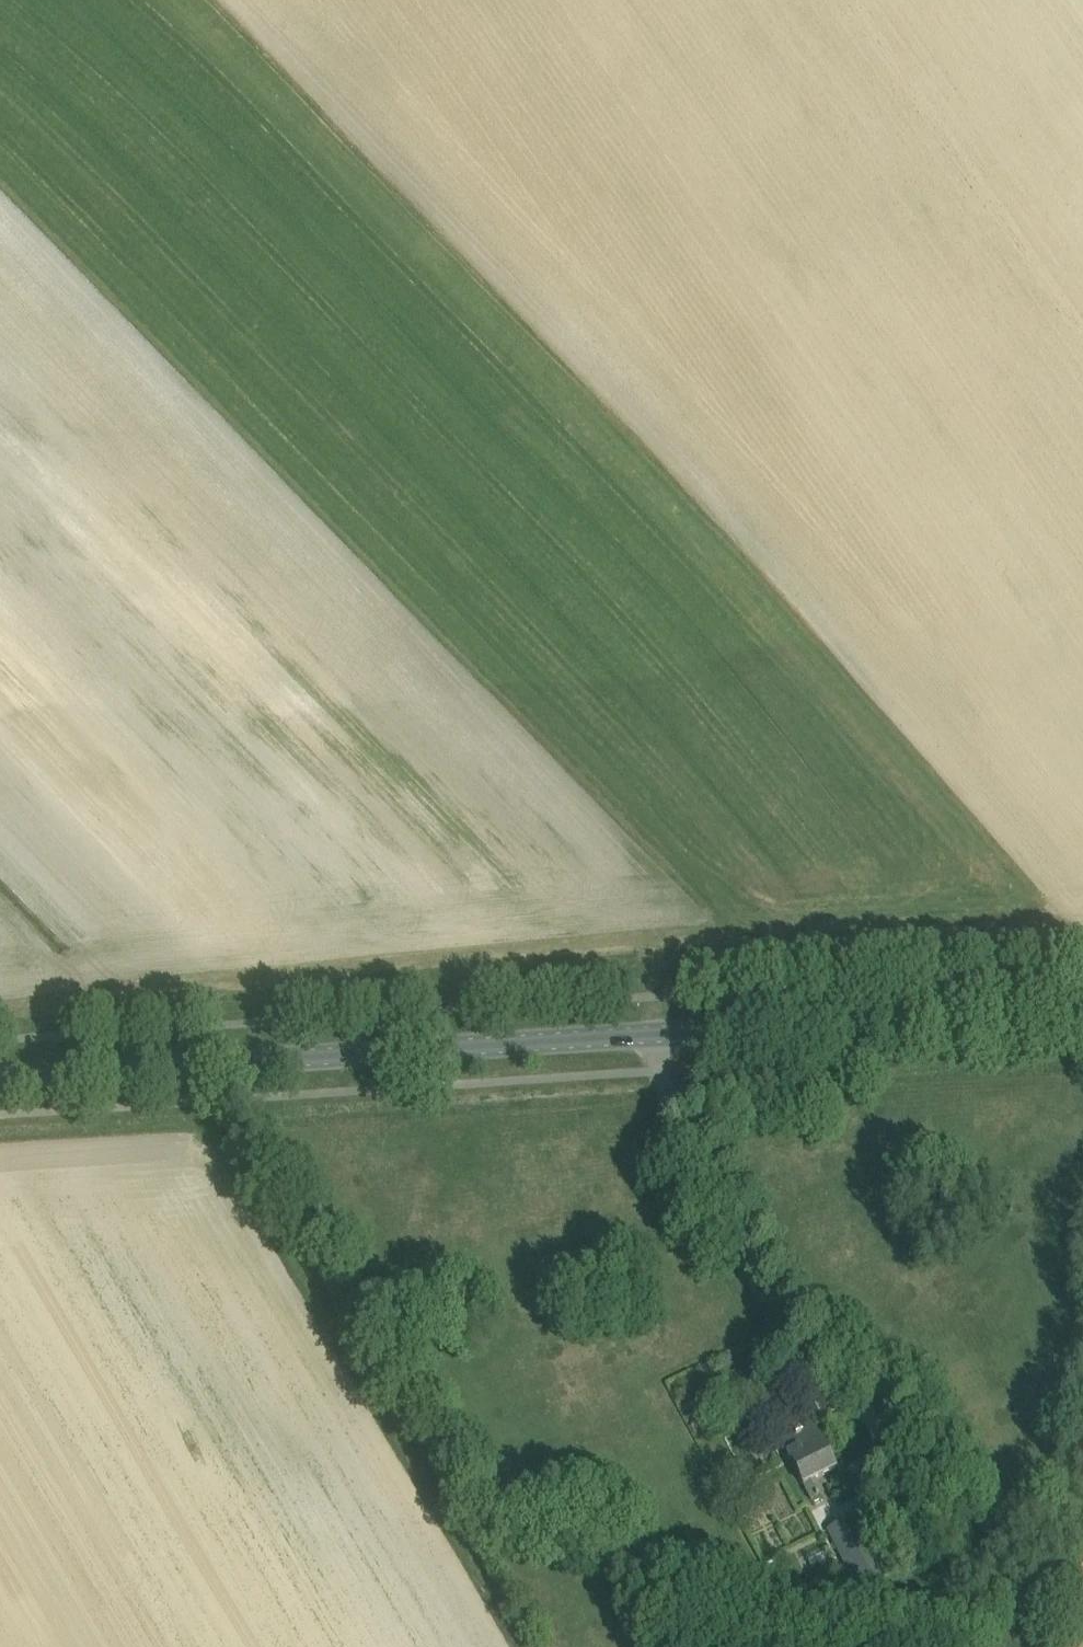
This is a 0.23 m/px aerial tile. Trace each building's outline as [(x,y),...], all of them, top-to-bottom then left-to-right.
[(794,1437),(783,1443),(802,1487),(804,1486),(812,1502),(823,1496),(815,1480),(834,1471),(813,1428),(800,1435),(799,1433),(794,1436),(794,1437)] [(829,1530),(859,1591),(888,1576),(858,1516),(829,1530)]
